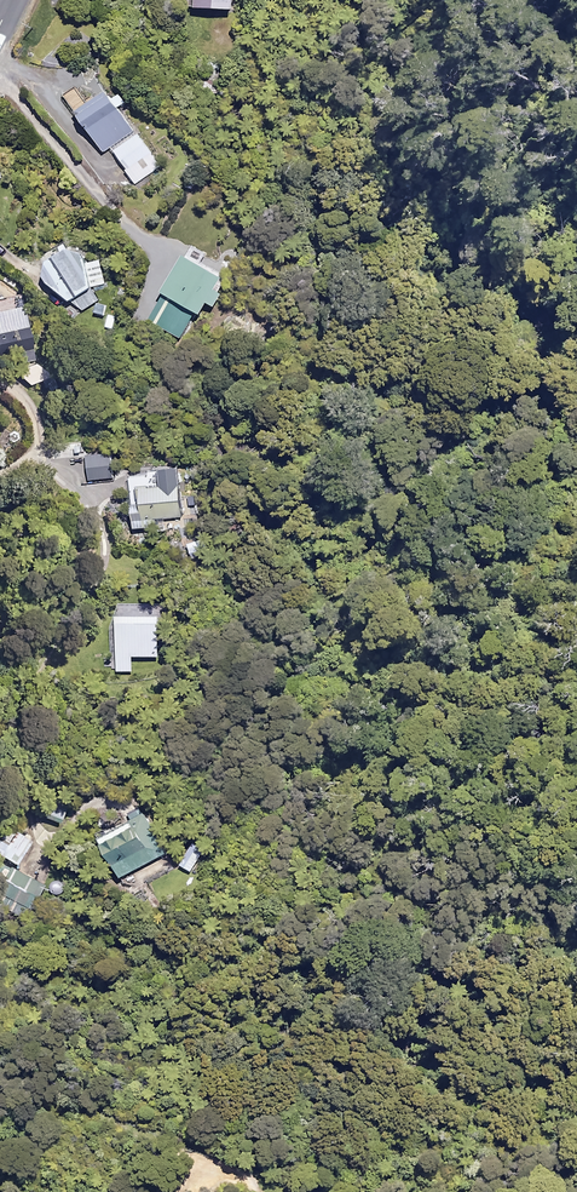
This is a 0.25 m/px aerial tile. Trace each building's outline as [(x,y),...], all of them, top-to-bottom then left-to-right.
[(186,3),(194,2),(194,8),(231,8),(231,0),(186,0),(186,3)] [(97,78),(91,64),(79,69),(84,83),(97,78)] [(125,102),(114,87),(78,112),(106,150),(110,147),(136,182),(159,165),(117,108),(125,102)] [(72,247),(43,267),(69,305),(98,285),(94,279),(87,247),(74,250),(72,247)] [(195,310),(202,314),(209,303),(215,307),(230,284),(189,258),(149,321),(177,339),(195,310)] [(102,307),(94,295),(69,312),(77,324),(102,307)] [(20,310),(0,313),(0,356),(1,364),(35,358),(28,317),(21,318),(20,310)] [(52,378),(34,362),(22,376),(40,392),(52,378)] [(3,367),(0,373),(0,378),(13,383),(18,373),(3,367)] [(110,454),(85,456),(87,478),(111,476),(110,454)] [(181,515),(179,467),(160,468),(161,475),(135,476),(137,503),(134,503),(135,527),(162,525),(161,516),(181,515)] [(157,604),(118,602),(116,669),(130,670),(130,654),(155,655),(157,604)] [(166,851),(145,815),(131,823),(135,830),(102,849),(120,878),(166,851)] [(11,830),(0,848),(0,854),(16,864),(30,841),(11,830)] [(13,868),(0,893),(26,906),(32,893),(41,898),(47,885),(13,868)]
